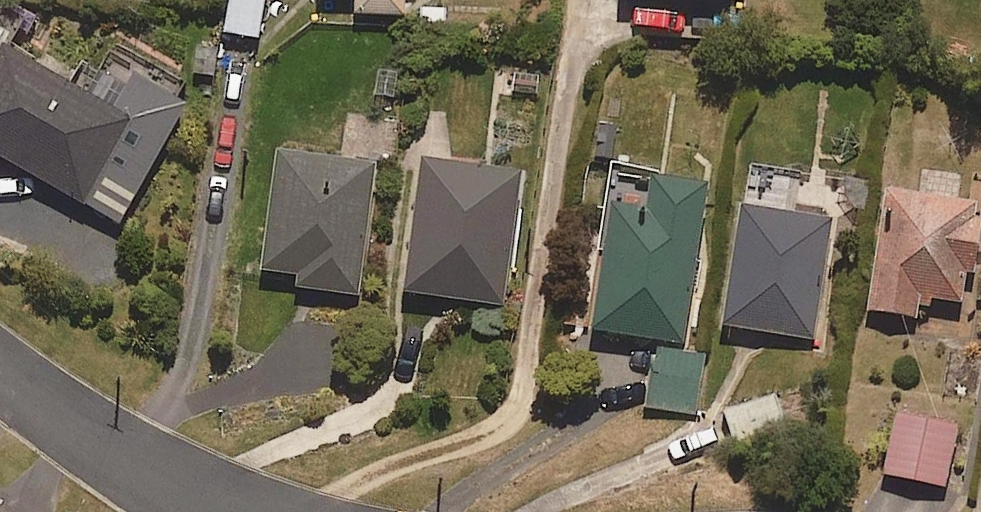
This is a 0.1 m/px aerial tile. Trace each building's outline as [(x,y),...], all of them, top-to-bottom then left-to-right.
[(268,0),(229,0),(223,32),(261,40),(268,0)] [(354,8),(404,9),(405,0),(354,0),(354,8)] [(74,87),(0,49),(0,155),(125,219),(183,105),(131,78),(128,86),(86,64),(74,87)] [(298,272),(296,288),(360,294),(374,158),(277,148),(265,268),(298,272)] [(505,304),(522,169),(418,155),(400,290),(505,304)] [(653,174),(648,204),(613,199),(592,327),(683,341),(709,183),(653,174)] [(980,219),(980,201),(888,187),(869,310),(925,318),(928,297),(968,303),(980,219)] [(814,339),(833,217),(742,203),(723,324),(814,339)] [(695,413),(706,354),(658,346),(648,405),(695,413)] [(945,486),(959,424),(899,410),(885,472),(945,486)]
